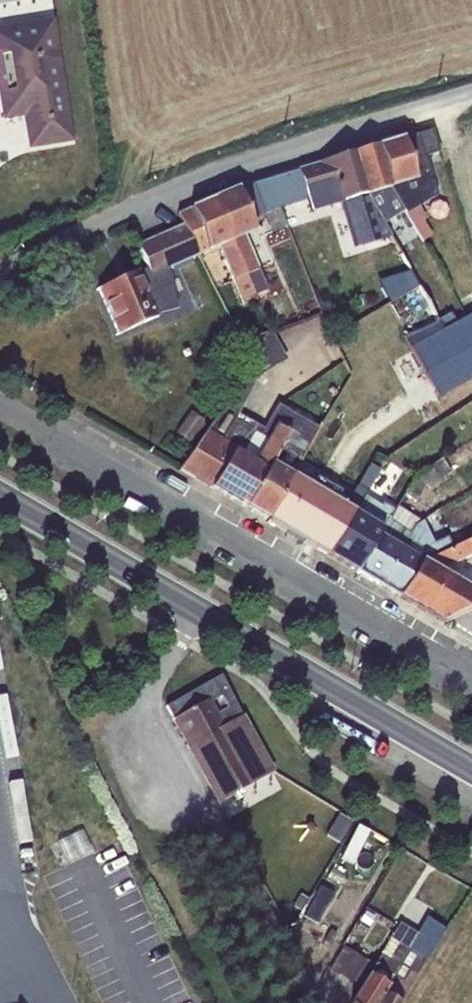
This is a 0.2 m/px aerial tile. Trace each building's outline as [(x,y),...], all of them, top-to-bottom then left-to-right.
[(0,27),(0,115),(1,120),(28,116),(32,143),(66,137),(47,20),(0,27)] [(415,135),(377,146),(389,189),(402,212),(404,214),(418,206),(437,195),(424,157),(421,158),(415,135)] [(377,146),(353,154),(366,197),(380,223),(402,212),(389,189),(377,146)] [(353,154),(296,171),(305,201),(309,213),(339,204),(353,249),(391,237),(380,223),(366,197),(353,154)] [(296,171),(265,180),(280,209),(305,201),(296,171)] [(265,180),(236,189),(249,220),(264,216),(271,232),(286,226),(280,209),(265,180)] [(236,189),(213,199),(253,295),(266,290),(243,235),(254,231),(249,220),(236,189)] [(253,295),(213,199),(177,214),(182,224),(198,255),(218,247),(242,306),(256,300),(253,295)] [(418,206),(404,214),(421,241),(431,235),(422,221),(426,219),(418,206)] [(198,255),(182,224),(137,244),(146,268),(150,277),(168,269),(198,255)] [(150,277),(146,268),(136,273),(136,271),(97,289),(117,333),(162,317),(161,313),(176,310),(168,269),(150,277)] [(376,281),(388,303),(418,286),(408,271),(376,281)] [(436,319),(404,336),(437,397),(471,378),(471,315),(443,331),(436,319)] [(252,363),(257,374),(285,359),(269,331),(243,341),(252,363)] [(257,374),(252,363),(178,469),(244,507),(294,416),(270,400),(255,425),(235,414),(257,374)] [(190,411),(174,432),(188,443),(203,420),(190,411)] [(294,416),(244,507),(265,520),(291,475),(317,430),(294,416)] [(415,477),(404,495),(414,500),(424,486),(428,489),(449,473),(440,459),(415,477)] [(369,464),(356,486),(365,492),(367,492),(380,471),(369,464)] [(291,475),(265,520),(326,555),(365,492),(356,486),(344,506),(291,475)] [(365,492),(326,555),(354,572),(393,510),(381,503),(378,507),(364,498),(367,492),(365,492)] [(393,510),(354,572),(376,585),(414,528),(422,523),(395,506),(393,510)] [(414,528),(376,585),(398,597),(420,562),(451,549),(445,538),(431,544),(422,523),(414,528)] [(398,597),(441,623),(471,609),(471,592),(437,570),(471,555),(471,546),(469,541),(451,549),(420,562),(398,597)] [(216,714),(234,704),(220,675),(200,686),(216,714)] [(216,714),(200,686),(166,706),(165,706),(217,801),(271,771),(241,717),(234,704),(216,714)] [(352,822),(338,814),(324,835),(339,844),(352,822)] [(320,886),(303,918),(315,924),(332,893),(320,886)] [(374,1002),(399,1002),(445,930),(426,917),(415,934),(396,966),(374,1002)] [(360,986),(350,1002),(374,1002),(396,966),(415,934),(398,924),(373,965),(360,986)] [(352,982),(365,960),(343,947),(329,968),(351,982),(352,982)] [(365,960),(352,982),(360,986),(373,965),(365,960)]
